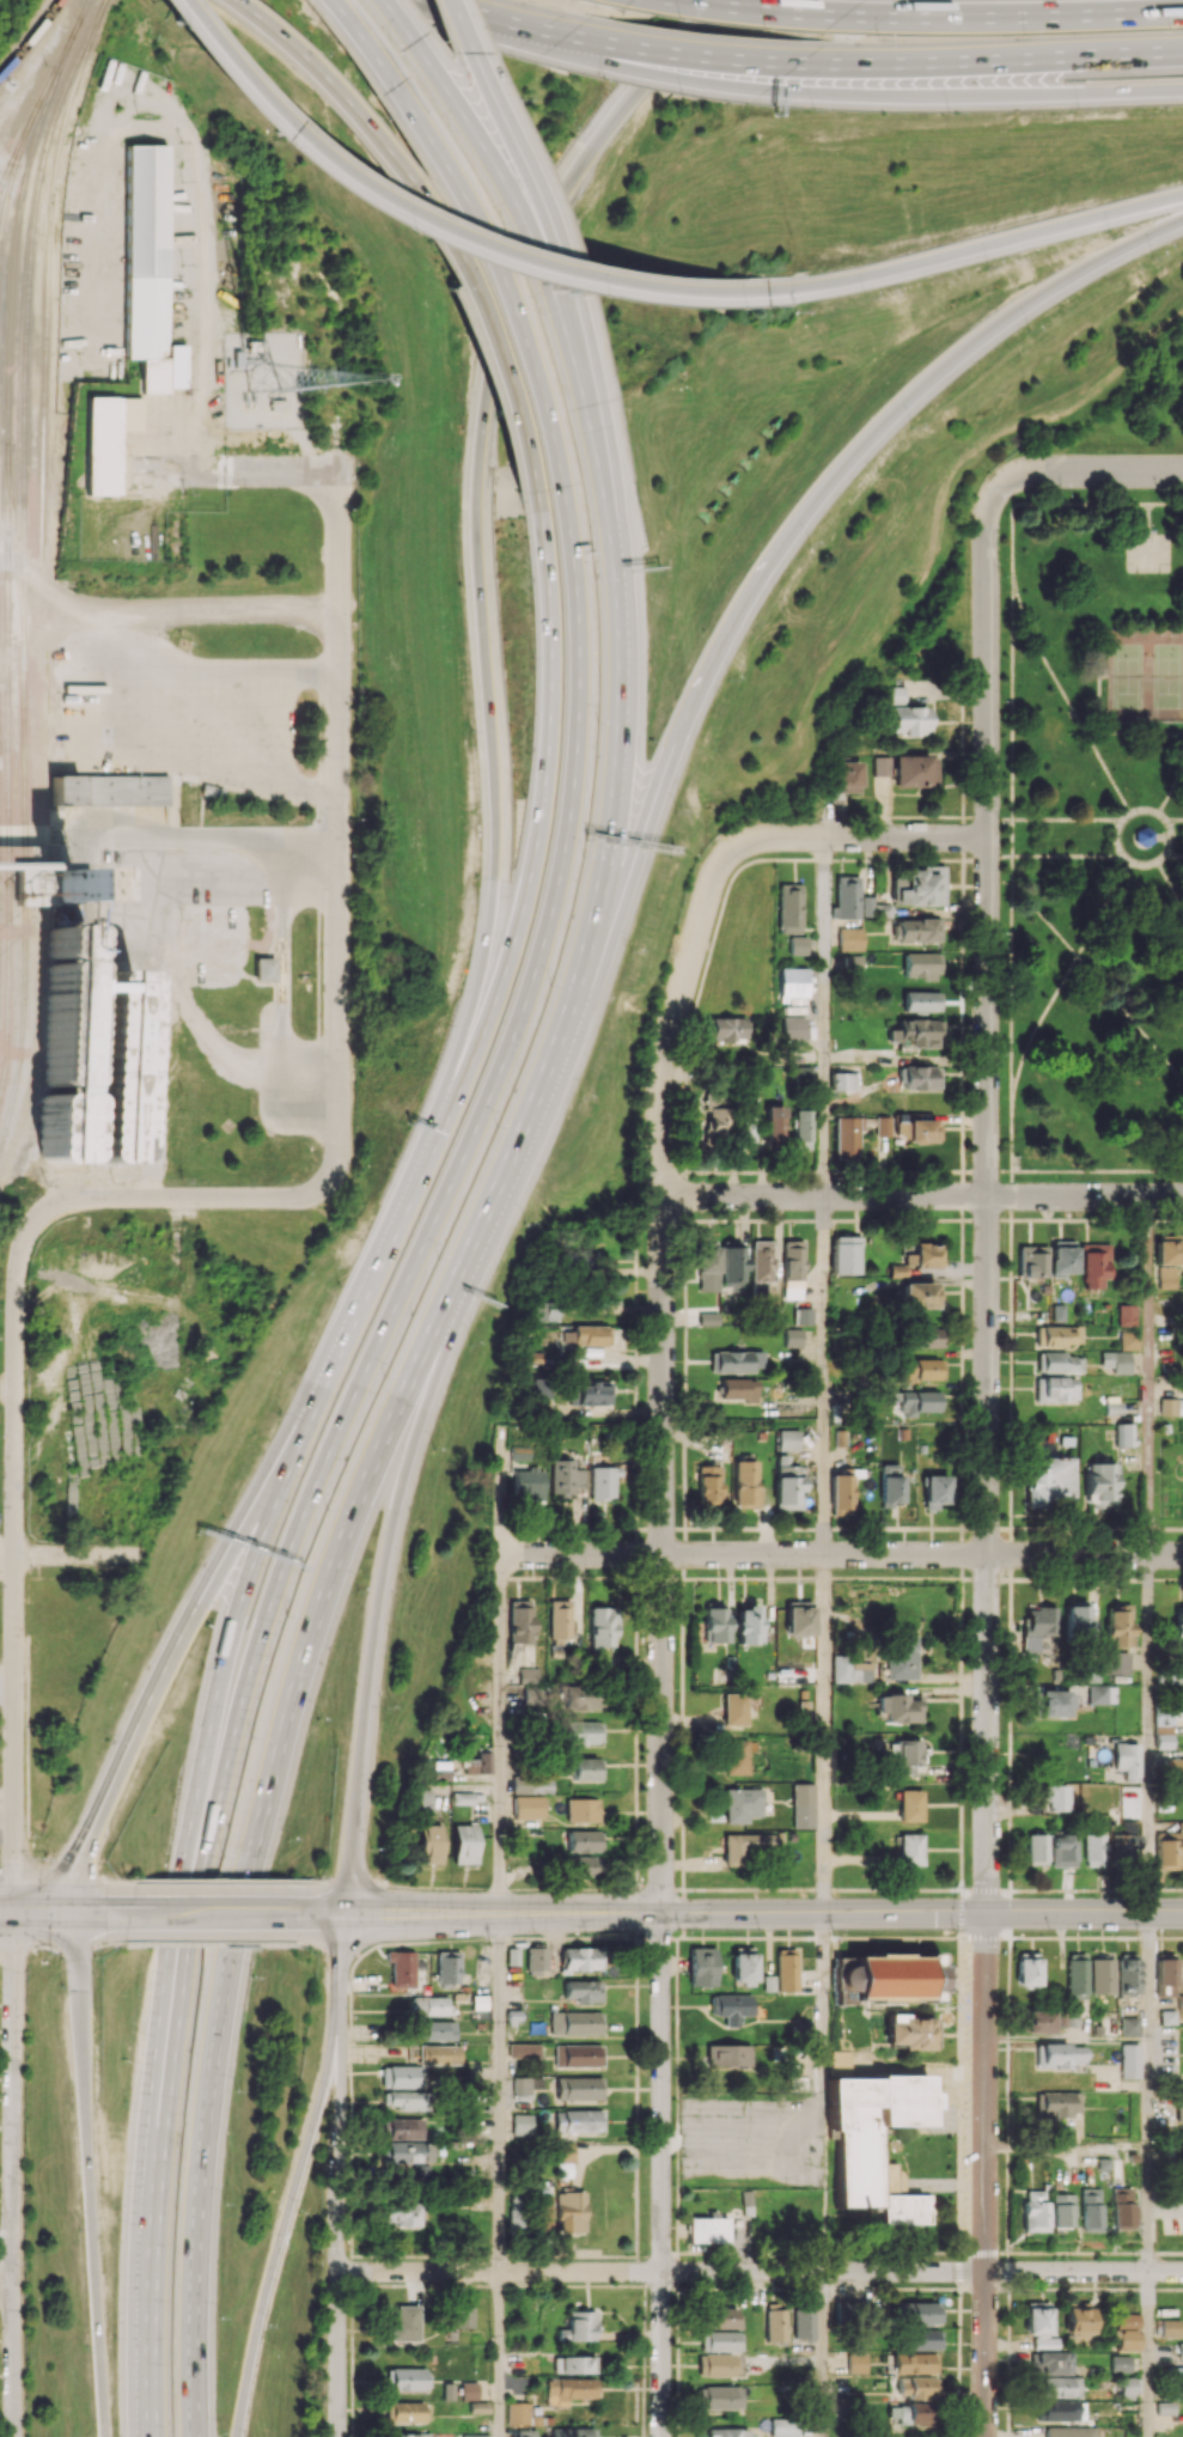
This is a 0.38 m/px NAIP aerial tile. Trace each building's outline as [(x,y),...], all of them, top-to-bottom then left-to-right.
[(126,144),(166,144),(167,345),(185,345),(185,386),(167,386),(167,394),(140,394),(140,358),(127,358),(126,144)] [(248,341),(264,341),(264,351),(248,351),(248,341)] [(234,351),(242,351),(243,367),(234,367),(234,351)] [(84,397),(112,396),(112,397),(118,397),(141,397),(140,431),(118,431),(118,495),(112,495),(112,496),(83,496),(83,493),(84,397)] [(286,400),(286,409),(269,409),(269,400),(286,400)] [(905,687),(887,686),(887,703),(905,703),(905,687)] [(928,708),(891,707),(890,734),(927,735),(928,708)] [(892,786),(941,786),(942,771),(937,771),(937,756),(893,755),(892,786)] [(874,757),(874,775),(892,775),(892,757),(874,757)] [(861,762),(836,761),(836,792),(860,792),(861,762)] [(50,775),(78,775),(169,775),(169,804),(77,804),(50,804),(50,775)] [(202,781),(224,786),(221,797),(201,792),(202,781)] [(1135,830),(1135,841),(1144,846),(1153,841),(1153,830),(1144,825),(1135,830)] [(45,1164),(84,1162),(82,1093),(81,1093),(78,994),(84,992),(91,992),(96,1162),(133,1160),(126,970),(106,971),(106,983),(81,984),(80,970),(76,957),(81,955),(80,925),(71,926),(70,912),(74,911),(71,905),(77,903),(74,892),(94,891),(93,879),(76,880),(75,867),(48,868),(49,905),(47,905),(45,1164)] [(944,867),(904,868),(904,878),(893,878),(893,905),(944,905),(944,867)] [(858,919),(858,877),(834,876),(834,919),(858,919)] [(801,884),(778,884),(778,934),(800,934),(801,884)] [(860,916),(889,917),(890,905),(872,904),(872,897),(860,896),(860,916)] [(897,918),(897,942),(940,942),(940,919),(897,918)] [(862,928),(838,928),(838,951),(863,950),(862,928)] [(807,955),(807,936),(790,936),(790,955),(807,955)] [(903,979),(939,978),(938,952),(903,953),(903,979)] [(862,955),(844,955),(844,970),(862,969),(862,955)] [(255,956),(275,956),(275,980),(255,980),(255,956)] [(809,996),(808,968),(779,968),(779,997),(809,996)] [(940,1012),(940,992),(903,991),(902,1012),(940,1012)] [(750,1041),(751,1018),(707,1017),(706,1041),(750,1041)] [(782,1040),(805,1041),(805,1017),(783,1017),(782,1040)] [(887,1041),(908,1041),(907,1047),(941,1048),(942,1020),(897,1019),(897,1029),(887,1029),(887,1041)] [(811,1066),(794,1067),(794,1084),(812,1083),(811,1066)] [(900,1090),(939,1090),(939,1066),(900,1066),(900,1090)] [(855,1091),(856,1073),(831,1072),(831,1090),(855,1091)] [(701,1147),(721,1147),(721,1132),(726,1132),(727,1107),(720,1107),(720,1096),(707,1096),(706,1115),(702,1115),(701,1147)] [(767,1145),(785,1145),(784,1106),(767,1106),(767,1145)] [(755,1115),(738,1115),(737,1148),(755,1149),(755,1115)] [(835,1159),(858,1159),(858,1130),(863,1130),(863,1117),(835,1117),(835,1159)] [(891,1117),(875,1117),(876,1136),(891,1136),(891,1117)] [(940,1143),(940,1121),(895,1121),(895,1134),(907,1134),(907,1143),(940,1143)] [(832,1274),(860,1274),(860,1237),(833,1236),(832,1274)] [(773,1240),(752,1241),(753,1298),(765,1298),(765,1282),(773,1282),(773,1240)] [(783,1298),(803,1299),(804,1241),(785,1240),(783,1298)] [(1182,1264),(1182,1240),(1155,1241),(1156,1265),(1182,1264)] [(889,1277),(907,1277),(907,1267),(940,1267),(941,1243),(902,1243),(902,1265),(889,1265),(889,1277)] [(1111,1244),(1083,1243),(1081,1288),(1103,1288),(1103,1279),(1109,1279),(1111,1244)] [(1045,1278),(1046,1246),(1018,1245),(1017,1278),(1045,1278)] [(720,1247),(697,1246),(697,1277),(719,1277),(720,1247)] [(1077,1246),(1050,1246),(1050,1274),(1077,1274),(1077,1246)] [(722,1247),(722,1282),(745,1282),(745,1247),(722,1247)] [(596,1251),(573,1250),(572,1272),(596,1273),(596,1251)] [(1158,1266),(1159,1289),(1176,1289),(1176,1266),(1158,1266)] [(935,1282),(901,1283),(901,1309),(935,1308),(935,1282)] [(558,1320),(558,1303),(531,1302),(530,1320),(558,1320)] [(1118,1325),(1135,1326),(1136,1305),(1118,1304),(1118,1325)] [(782,1326),(782,1307),(770,1307),(769,1325),(782,1326)] [(813,1324),(813,1307),(795,1308),(796,1324),(813,1324)] [(610,1326),(564,1324),(563,1344),(610,1345),(610,1326)] [(1036,1346),(1082,1345),(1082,1326),(1036,1327),(1036,1346)] [(914,1348),(942,1347),(942,1328),(914,1328),(914,1348)] [(785,1347),(803,1347),(803,1329),(784,1330),(785,1347)] [(1120,1350),(1137,1349),(1137,1332),(1120,1332),(1120,1350)] [(764,1351),(710,1352),(711,1372),(764,1371),(764,1351)] [(1112,1374),(1130,1374),(1130,1351),(1100,1352),(1100,1366),(1112,1366),(1112,1374)] [(1066,1352),(1038,1352),(1037,1372),(1083,1373),(1083,1357),(1066,1357),(1066,1352)] [(944,1379),(944,1359),(914,1359),(914,1379),(944,1379)] [(901,1382),(913,1382),(912,1363),(901,1363),(901,1382)] [(1035,1401),(1077,1402),(1077,1377),(1036,1376),(1035,1401)] [(550,1398),(550,1379),(532,1379),(531,1398),(550,1398)] [(757,1379),(721,1379),(721,1400),(757,1400),(757,1379)] [(569,1382),(569,1405),(611,1404),(610,1381),(569,1382)] [(941,1411),(941,1391),(901,1392),(901,1417),(916,1417),(916,1411),(941,1411)] [(1160,1398),(1160,1414),(1182,1415),(1182,1399),(1160,1398)] [(1133,1424),(1117,1424),(1117,1446),(1133,1446),(1133,1424)] [(777,1430),(777,1451),(799,1450),(798,1430),(777,1430)] [(530,1447),(510,1446),(509,1459),(529,1460),(530,1447)] [(802,1509),(803,1466),(788,1465),(788,1455),(775,1455),(775,1509),(802,1509)] [(1075,1458),(1027,1457),(1026,1507),(1048,1508),(1049,1502),(1074,1502),(1075,1458)] [(584,1469),(574,1469),(574,1460),(551,1460),(551,1495),(574,1495),(574,1484),(584,1484),(584,1469)] [(757,1460),(734,1461),(734,1508),(758,1508),(757,1460)] [(900,1463),(880,1464),(881,1508),(893,1508),(893,1503),(901,1503),(900,1463)] [(1085,1505),(1115,1506),(1116,1463),(1086,1463),(1085,1505)] [(721,1466),(699,1466),(698,1503),(721,1504),(721,1466)] [(620,1467),(591,1467),(590,1499),(615,1500),(615,1476),(619,1476),(620,1467)] [(831,1474),(832,1515),(852,1514),(851,1468),(840,1468),(840,1474),(831,1474)] [(543,1469),(513,1469),(513,1494),(525,1494),(525,1501),(543,1501),(543,1469)] [(924,1510),(939,1510),(939,1504),(949,1503),(948,1476),(924,1476),(924,1510)] [(508,1642),(532,1643),(533,1601),(509,1600),(508,1642)] [(569,1600),(548,1600),(548,1644),(569,1644),(569,1600)] [(1088,1601),(1066,1600),(1065,1637),(1087,1638),(1088,1601)] [(727,1603),(705,1602),(704,1642),(726,1643),(727,1603)] [(786,1635),(812,1635),(812,1602),(786,1602),(786,1635)] [(1133,1647),(1132,1604),(1107,1605),(1107,1636),(1111,1636),(1111,1647),(1133,1647)] [(589,1646),(613,1647),(614,1608),(589,1607),(589,1646)] [(736,1644),(759,1644),(758,1607),(736,1607),(736,1644)] [(1023,1655),(1055,1655),(1056,1608),(1023,1607),(1023,1655)] [(1175,1608),(1176,1637),(1180,1637),(1180,1663),(1182,1662),(1182,1607),(1175,1608)] [(915,1679),(915,1637),(886,1636),(886,1679),(915,1679)] [(1103,1674),(1129,1674),(1129,1652),(1103,1652),(1103,1674)] [(831,1682),(870,1683),(871,1660),(832,1659),(831,1682)] [(538,1667),(519,1667),(519,1684),(538,1683),(538,1667)] [(563,1709),(598,1709),(597,1685),(563,1685),(563,1709)] [(1115,1686),(1087,1685),(1087,1703),(1115,1704),(1115,1686)] [(1033,1717),(1069,1716),(1068,1690),(1033,1691),(1033,1717)] [(747,1725),(747,1693),(724,1693),(724,1725),(747,1725)] [(883,1722),(922,1723),(922,1695),(876,1694),(876,1713),(883,1713),(883,1722)] [(1171,1748),(1171,1706),(1155,1706),(1154,1748),(1171,1748)] [(601,1721),(562,1722),(562,1745),(601,1744),(601,1721)] [(748,1774),(747,1739),(724,1740),(725,1775),(748,1774)] [(912,1775),(912,1766),(918,1766),(919,1740),(895,1740),(894,1774),(912,1775)] [(1139,1744),(1114,1743),(1114,1769),(1124,1770),(1124,1782),(1139,1782),(1139,1744)] [(490,1773),(489,1746),(477,1747),(477,1758),(464,1758),(464,1774),(490,1773)] [(571,1758),(571,1781),(601,1782),(601,1758),(571,1758)] [(1165,1759),(1165,1781),(1182,1781),(1182,1758),(1165,1759)] [(449,1761),(431,1761),(432,1781),(450,1780),(449,1761)] [(512,1794),(552,1793),(552,1777),(511,1778),(512,1794)] [(814,1829),(815,1784),(793,1783),(792,1828),(814,1829)] [(1046,1811),(1067,1811),(1066,1784),(1040,1785),(1041,1801),(1046,1801),(1046,1811)] [(747,1824),(747,1816),(761,1816),(761,1789),(725,1788),(724,1823),(747,1824)] [(431,1789),(411,1790),(412,1811),(431,1811),(431,1789)] [(899,1821),(922,1822),(922,1790),(899,1790),(899,1821)] [(452,1804),(474,1804),(474,1792),(452,1792),(452,1804)] [(542,1796),(513,1795),(513,1818),(542,1819),(542,1796)] [(566,1822),(598,1822),(598,1798),(566,1798),(566,1822)] [(1178,1822),(1178,1833),(1155,1833),(1156,1870),(1181,1869),(1181,1851),(1182,1851),(1182,1822),(1178,1822)] [(441,1864),(442,1825),(418,1824),(417,1864),(441,1864)] [(453,1864),(476,1864),(476,1825),(453,1825),(453,1864)] [(565,1852),(601,1852),(601,1830),(565,1831),(565,1852)] [(1050,1867),(1074,1867),(1075,1834),(1051,1833),(1050,1867)] [(899,1834),(900,1866),(922,1866),(922,1834),(899,1834)] [(1046,1865),(1047,1835),(1027,1834),(1026,1864),(1046,1865)] [(1103,1866),(1104,1834),(1083,1834),(1083,1866),(1103,1866)] [(1138,1834),(1110,1835),(1111,1857),(1139,1857),(1138,1834)] [(574,1876),(599,1877),(599,1857),(574,1856),(574,1876)] [(547,1973),(547,1947),(527,1947),(526,1972),(547,1973)] [(562,1971),(602,1971),(602,1947),(561,1948),(562,1971)] [(690,1986),(716,1986),(715,1947),(689,1948),(690,1986)] [(732,1981),(755,1982),(755,1948),(732,1947),(732,1981)] [(797,1991),(796,1949),(776,1949),(777,1992),(797,1991)] [(415,1951),(386,1950),(386,1961),(391,1961),(391,1988),(414,1988),(415,1951)] [(460,1983),(460,1951),(437,1951),(437,1983),(460,1983)] [(1038,1953),(1016,1953),(1017,1986),(1038,1985),(1038,1953)] [(1078,2026),(1077,1997),(1087,1997),(1086,1953),(1064,1954),(1066,2027),(1078,2026)] [(1139,1994),(1139,1954),(1118,1954),(1118,1995),(1139,1994)] [(833,1956),(834,2004),(852,2004),(852,1999),(936,1998),(936,1992),(941,1992),(940,1964),(936,1964),(936,1955),(833,1956)] [(1113,1994),(1114,1959),(1091,1959),(1090,1993),(1113,1994)] [(1175,1996),(1174,1959),(1156,1960),(1157,1996),(1175,1996)] [(564,1981),(564,1997),(575,1997),(575,2004),(602,2003),(601,1980),(564,1981)] [(753,1995),(711,1994),(710,2015),(724,2016),(724,2026),(739,2027),(739,2015),(752,2016),(753,1995)] [(412,2015),(451,2015),(451,1997),(412,1996),(412,2015)] [(1174,2010),(1160,2010),(1160,2025),(1175,2024),(1174,2010)] [(1026,2033),(1054,2034),(1054,2011),(1026,2011),(1026,2033)] [(602,2012),(550,2012),(550,2034),(602,2035),(602,2012)] [(885,2044),(898,2044),(898,2050),(929,2050),(930,2017),(885,2016),(885,2044)] [(1121,2036),(1139,2036),(1139,2018),(1121,2018),(1121,2036)] [(456,2021),(425,2021),(425,2040),(456,2040),(456,2021)] [(539,2043),(507,2044),(507,2057),(539,2057),(539,2043)] [(555,2044),(555,2067),(602,2067),(602,2045),(555,2044)] [(706,2067),(750,2067),(751,2045),(707,2044),(706,2067)] [(1070,2069),(1070,2064),(1085,2065),(1085,2045),(1035,2044),(1034,2068),(1052,2068),(1052,2069),(1070,2069)] [(1120,2078),(1139,2078),(1139,2044),(1120,2044),(1120,2078)] [(460,2064),(461,2046),(419,2045),(418,2064),(460,2064)] [(382,2088),(424,2087),(424,2066),(382,2066),(382,2088)] [(928,2073),(928,2125),(879,2126),(880,2193),(928,2193),(928,2228),(880,2229),(880,2208),(836,2208),(835,2133),(827,2133),(827,2078),(877,2077),(877,2075),(928,2073)] [(512,2094),(531,2094),(531,2089),(543,2089),(543,2077),(512,2077),(512,2094)] [(602,2077),(557,2077),(556,2099),(602,2100),(602,2077)] [(399,2110),(424,2110),(424,2091),(383,2090),(383,2105),(399,2105),(399,2110)] [(1079,2117),(1079,2093),(1035,2092),(1035,2116),(1079,2117)] [(555,2110),(555,2132),(602,2132),(602,2110),(555,2110)] [(512,2136),(532,2136),(531,2114),(511,2114),(512,2136)] [(423,2118),(389,2119),(389,2140),(423,2139),(423,2118)] [(387,2162),(433,2162),(434,2142),(388,2141),(387,2162)] [(572,2142),(558,2142),(558,2173),(563,2173),(563,2169),(572,2169),(572,2142)] [(431,2163),(412,2163),(412,2178),(431,2178),(431,2163)] [(1080,2232),(1098,2232),(1097,2188),(1079,2188),(1080,2232)] [(1131,2188),(1110,2188),(1110,2229),(1132,2229),(1131,2188)] [(1022,2231),(1047,2232),(1047,2202),(1042,2202),(1042,2191),(1023,2191),(1022,2231)] [(557,2232),(584,2232),(583,2192),(556,2192),(557,2232)] [(1072,2194),(1051,2193),(1050,2227),(1071,2227),(1072,2194)] [(551,2196),(534,2196),(533,2236),(550,2236),(551,2196)] [(422,2204),(383,2205),(383,2223),(394,2223),(395,2228),(422,2227),(422,2204)] [(509,2229),(519,2229),(519,2209),(508,2209),(509,2229)] [(688,2216),(689,2243),(729,2243),(728,2218),(717,2218),(717,2216),(688,2216)] [(940,2303),(897,2302),(897,2324),(940,2325),(940,2303)] [(1049,2302),(1025,2302),(1025,2335),(1049,2335),(1049,2302)] [(1091,2343),(1090,2304),(1065,2304),(1065,2344),(1091,2343)] [(418,2341),(418,2306),(395,2306),(395,2317),(390,2317),(390,2341),(418,2341)] [(472,2328),(473,2307),(455,2307),(455,2327),(472,2328)] [(738,2328),(738,2307),(705,2309),(705,2329),(738,2328)] [(814,2308),(794,2309),(794,2339),(815,2339),(814,2308)] [(765,2342),(786,2342),(787,2310),(766,2310),(765,2342)] [(568,2340),(593,2340),(594,2311),(569,2311),(568,2340)] [(1115,2328),(1137,2329),(1138,2314),(1116,2313),(1115,2328)] [(1161,2337),(1180,2337),(1180,2319),(1161,2319),(1161,2337)] [(906,2350),(941,2349),(941,2330),(905,2331),(906,2350)] [(1114,2350),(1137,2350),(1138,2331),(1115,2330),(1114,2350)] [(700,2352),(741,2351),(740,2331),(700,2332),(700,2352)] [(1037,2374),(1072,2374),(1072,2352),(1037,2351),(1037,2374)] [(891,2374),(938,2373),(937,2353),(890,2354),(891,2374)] [(733,2354),(699,2355),(699,2377),(734,2376),(733,2354)] [(848,2373),(866,2373),(867,2355),(848,2355),(848,2373)] [(595,2356),(555,2356),(555,2373),(595,2373),(595,2356)] [(1130,2356),(1111,2356),(1111,2372),(1130,2372),(1130,2356)] [(1167,2367),(1167,2385),(1182,2385),(1182,2367),(1167,2367)] [(428,2368),(391,2369),(391,2390),(428,2389),(428,2368)] [(938,2398),(937,2376),(897,2377),(898,2399),(938,2398)] [(546,2405),(567,2405),(567,2398),(595,2398),(595,2377),(546,2379),(546,2405)] [(1039,2377),(1040,2398),(1080,2397),(1080,2377),(1039,2377)] [(1122,2399),(1137,2399),(1137,2377),(1122,2377),(1122,2399)] [(477,2400),(477,2382),(461,2383),(461,2400),(477,2400)] [(699,2386),(699,2409),(741,2408),(741,2386),(699,2386)] [(423,2401),(385,2402),(385,2423),(423,2421),(423,2401)] [(1038,2401),(1037,2421),(1084,2422),(1084,2401),(1038,2401)] [(529,2424),(529,2402),(507,2403),(507,2424),(529,2424)] [(888,2417),(898,2417),(898,2425),(932,2426),(932,2406),(888,2405),(888,2417)] [(798,2419),(771,2418),(771,2436),(798,2436),(798,2419)] [(1093,2427),(1044,2428),(1044,2436),(1093,2436),(1093,2427)] [(553,2428),(553,2436),(594,2436),(594,2428),(553,2428)] [(706,2428),(706,2436),(749,2436),(749,2429),(706,2428)]
